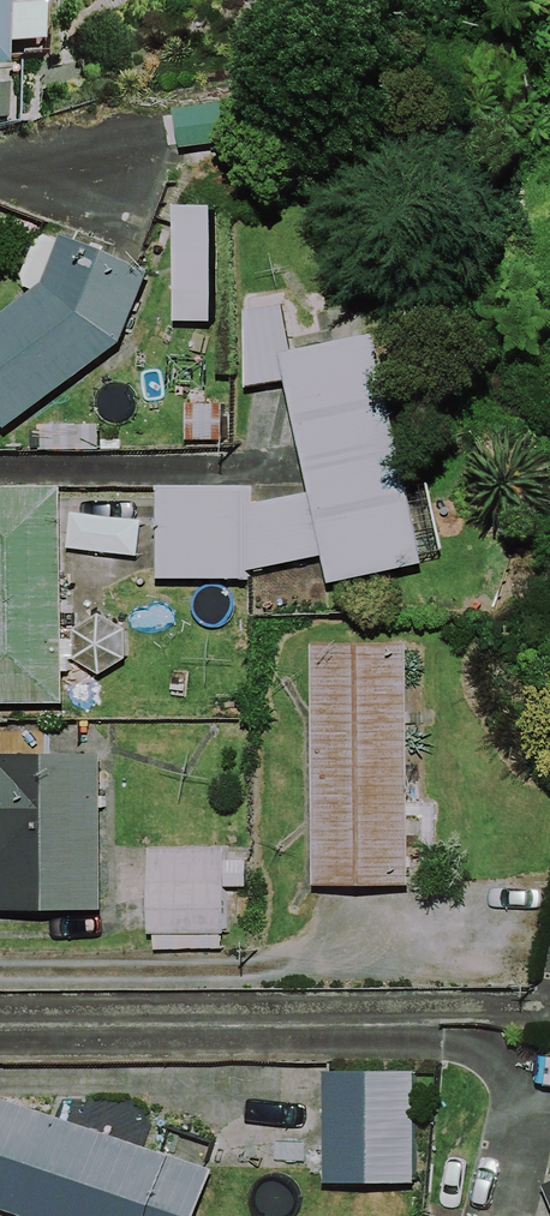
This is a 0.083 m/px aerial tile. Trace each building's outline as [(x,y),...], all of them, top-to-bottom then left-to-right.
[(250,147),(246,100),(173,105),(177,152),(250,147)] [(42,231),(17,285),(32,292),(30,296),(0,319),(0,429),(3,433),(122,344),(154,274),(55,230),(53,236),(42,231)] [(250,508),(261,572),(325,561),(330,585),(425,568),(419,541),(439,537),(428,473),(402,478),(367,286),(230,311),(246,396),(290,388),(310,497),(250,508)] [(247,486),(161,485),(161,502),(148,502),(147,536),(160,536),(160,583),(245,584),(247,486)] [(61,492),(0,491),(0,706),(57,707),(61,492)] [(409,888),(412,651),(317,649),(314,887),(409,888)] [(101,758),(0,756),(0,913),(99,914),(101,758)] [(227,853),(152,850),(149,933),(224,936),(227,853)] [(417,1074),(327,1073),(326,1185),(415,1186),(417,1074)] [(0,1100),(0,1211),(14,1215),(196,1215),(211,1171),(0,1100)]
